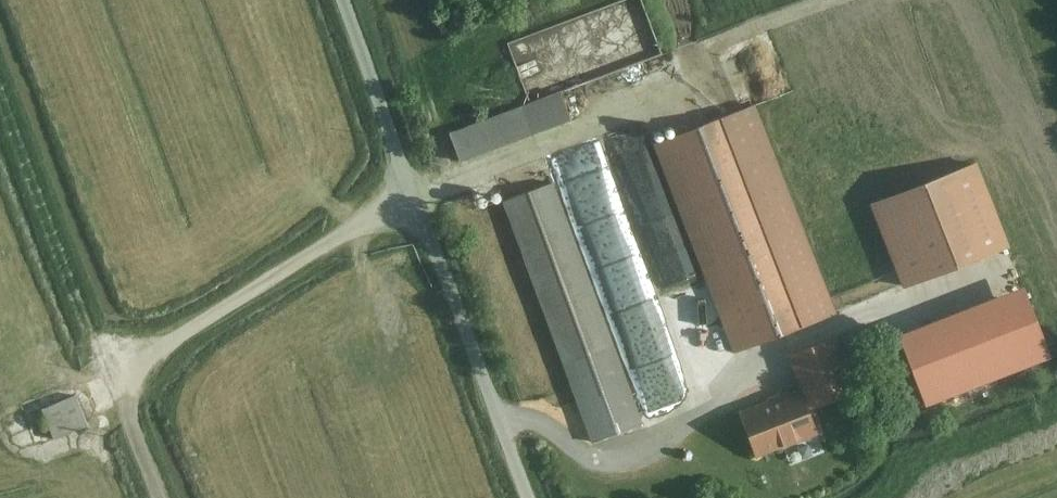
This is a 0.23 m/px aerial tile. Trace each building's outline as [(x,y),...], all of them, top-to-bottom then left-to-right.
[(531,105),(561,94),(660,57),(639,0),(630,0),(509,45),(531,105)] [(449,135),(460,164),(572,123),(561,94),(531,105),(449,135)] [(759,98),(656,138),(737,342),(840,302),(759,98)] [(980,154),(881,195),(914,273),(1012,232),(980,154)] [(508,197),(597,440),(646,422),(558,179),(508,197)] [(1025,287),(899,335),(926,405),(1052,357),(1025,287)] [(803,388),(810,407),(856,389),(836,337),(790,354),(803,388)] [(803,388),(736,413),(753,458),(820,432),(810,407),(803,388)] [(39,405),(52,437),(88,423),(75,391),(39,405)]
